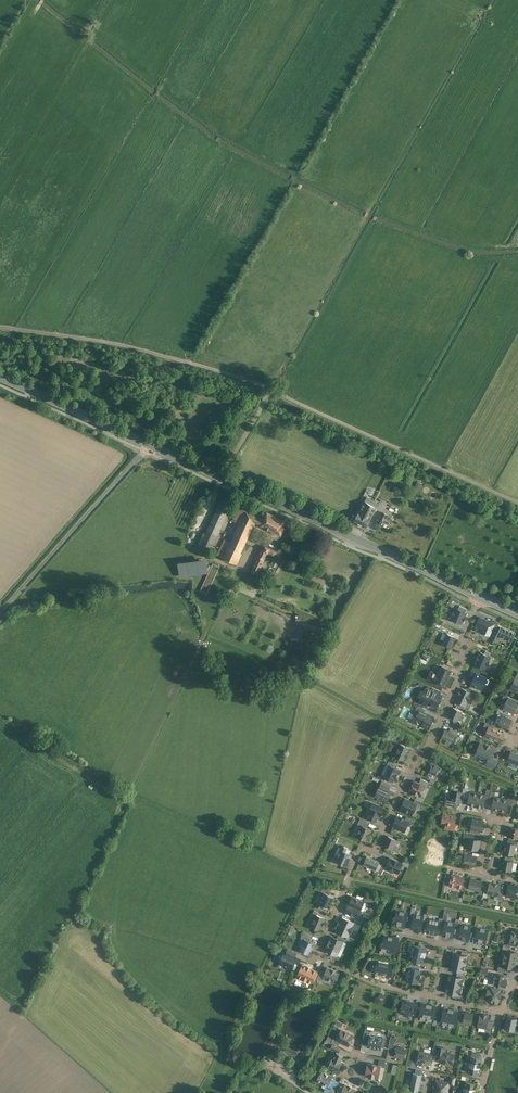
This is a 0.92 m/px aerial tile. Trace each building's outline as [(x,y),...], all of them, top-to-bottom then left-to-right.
[(369,504),(365,501),(359,512),(354,521),(365,528),(370,519),(376,508),(369,504)] [(218,508),(200,546),(210,550),(227,512),(218,508)] [(239,523),(231,542),(224,539),(217,555),(237,564),(242,553),(241,553),(253,526),(254,526),(256,522),(261,524),(263,520),(239,508),(233,520),(239,523)] [(283,521),(267,512),(263,520),(261,524),(261,525),(263,526),(275,532),(276,532),(277,534),(279,535),(283,527),(281,526),(283,521)] [(380,517),(379,516),(376,522),(383,526),(384,523),(386,520),(385,520),(380,517)] [(262,550),(260,552),(251,571),(257,575),(267,553),(275,556),(277,551),(265,546),(264,549),(263,548),(262,550)] [(180,564),(181,575),(207,572),(206,561),(180,564)] [(219,567),(213,564),(210,570),(216,573),(219,567)] [(210,570),(200,590),(207,593),(216,573),(210,570)] [(458,609),(456,608),(454,612),(453,611),(452,615),(451,619),(453,620),(453,621),(456,622),(457,622),(457,621),(461,623),(463,619),(463,620),(465,617),(464,616),(466,613),(465,612),(458,609)] [(320,618),(297,609),(296,612),(299,613),(298,617),(317,625),(320,618)] [(317,625),(298,617),(296,622),(315,630),(317,625)] [(491,623),(479,617),(476,625),(484,629),(484,631),(483,633),(489,636),(493,627),(490,625),(491,623)] [(499,622),(493,619),(491,623),(490,625),(493,627),(496,628),(499,622)] [(500,627),(495,640),(499,642),(501,637),(512,642),(515,633),(500,627)] [(455,638),(447,634),(442,644),(451,647),(455,638)] [(484,654),(480,652),(478,656),(476,660),(474,664),(478,666),(477,666),(482,668),(482,667),(485,669),(487,665),(489,661),(488,661),(490,657),(484,654)] [(431,671),(427,679),(445,687),(447,682),(449,683),(452,677),(450,676),(453,670),(442,665),(438,674),(431,671)] [(489,678),(472,671),(469,677),(474,679),(471,685),(483,691),(489,678)] [(418,681),(411,678),(408,684),(415,688),(418,681)] [(431,690),(426,688),(419,703),(427,707),(428,705),(437,709),(443,696),(440,695),(431,690)] [(474,694),(462,689),(460,692),(460,691),(458,695),(459,695),(456,701),(465,705),(468,698),(472,700),(474,694)] [(507,700),(505,703),(504,704),(502,707),(503,709),(510,712),(511,711),(514,712),(517,705),(516,704),(507,700)] [(453,707),(449,717),(458,722),(463,712),(453,707)] [(424,713),(419,711),(418,712),(417,715),(414,713),(411,720),(415,722),(414,722),(414,723),(418,725),(418,724),(418,723),(422,725),(422,726),(428,729),(431,724),(431,722),(432,721),(433,718),(427,716),(427,714),(424,713)] [(507,718),(502,716),(499,724),(508,728),(511,720),(507,718)] [(493,739),(497,731),(493,729),(488,727),(488,726),(485,724),(484,726),(488,728),(485,736),(493,739)] [(449,733),(445,731),(442,739),(452,743),(455,735),(449,733)] [(497,731),(493,739),(500,743),(504,734),(497,731)] [(393,735),(391,739),(398,744),(401,740),(393,735)] [(485,745),(485,746),(480,744),(479,745),(478,745),(477,747),(478,749),(475,754),(488,760),(486,764),(490,766),(493,759),(489,758),(493,750),(489,748),(490,747),(485,745)] [(399,745),(394,756),(405,762),(411,750),(399,745)] [(511,752),(508,761),(517,765),(517,755),(511,752)] [(398,764),(389,760),(387,765),(389,766),(396,769),(398,764)] [(431,767),(428,766),(423,776),(429,779),(431,774),(435,776),(437,771),(440,773),(442,768),(432,764),(431,767)] [(389,766),(384,778),(393,782),(394,778),(395,778),(397,774),(396,774),(398,770),(396,769),(389,766)] [(430,783),(421,779),(419,784),(424,787),(427,788),(430,783)] [(388,790),(383,788),(385,782),(382,781),(379,787),(377,792),(378,792),(376,797),(382,800),(382,801),(386,803),(391,792),(388,790)] [(391,785),(385,782),(383,788),(388,790),(391,785)] [(419,784),(414,782),(411,787),(410,788),(409,789),(410,791),(409,792),(412,793),(413,794),(416,796),(417,795),(420,796),(424,787),(419,784)] [(452,792),(448,795),(447,800),(446,800),(445,805),(456,807),(456,806),(457,806),(459,805),(459,802),(460,803),(462,796),(465,797),(467,789),(466,789),(464,789),(463,789),(462,793),(457,792),(457,793),(452,792)] [(448,794),(446,800),(447,800),(448,795),(452,792),(457,793),(457,792),(452,791),(448,794)] [(478,794),(470,792),(469,800),(467,805),(475,807),(478,794)] [(485,795),(478,794),(475,807),(482,808),(484,799),(485,795)] [(495,797),(494,797),(493,802),(491,810),(498,811),(501,799),(495,797)] [(413,803),(405,799),(399,811),(407,814),(408,813),(412,815),(415,807),(417,804),(413,803)] [(423,803),(415,799),(413,803),(417,804),(415,807),(420,809),(423,803)] [(508,800),(501,799),(498,811),(505,813),(507,805),(508,800)] [(384,809),(372,804),(371,803),(369,808),(370,808),(369,811),(370,812),(367,818),(376,822),(379,814),(381,815),(384,809)] [(448,815),(447,814),(445,813),(443,814),(442,823),(453,825),(455,817),(448,815)] [(403,819),(400,817),(400,818),(397,817),(395,821),(396,821),(393,827),(403,831),(405,827),(406,827),(408,822),(409,822),(405,820),(403,819)] [(363,819),(360,818),(357,825),(361,826),(366,828),(369,822),(367,822),(363,819)] [(484,822),(475,820),(475,822),(474,823),(472,823),(472,824),(471,825),(470,828),(471,829),(480,831),(482,832),(484,822)] [(366,828),(361,826),(356,837),(366,841),(367,838),(368,839),(370,834),(370,833),(371,830),(366,828)] [(509,828),(508,836),(517,838),(517,829),(509,828)] [(388,837),(383,846),(392,850),(396,840),(388,837)] [(473,839),(468,838),(468,839),(466,848),(478,850),(480,841),(473,839)] [(507,843),(506,843),(504,853),(508,854),(509,854),(513,855),(515,845),(507,843)] [(349,855),(340,850),(335,861),(346,866),(351,855),(349,855)] [(471,857),(465,855),(465,856),(463,864),(464,864),(464,865),(466,865),(467,865),(474,866),(476,858),(471,857)] [(376,872),(378,866),(380,863),(367,858),(363,866),(376,872)] [(404,865),(390,859),(385,869),(399,875),(404,865)] [(513,862),(502,860),(501,869),(511,871),(513,862)] [(464,878),(451,875),(449,886),(461,889),(463,881),(464,878)] [(474,879),(472,879),(470,880),(468,888),(479,891),(480,891),(481,886),(481,882),(475,881),(474,879)] [(493,885),(489,884),(487,894),(498,896),(499,890),(500,886),(497,885),(493,884),(493,885)] [(508,886),(506,896),(515,898),(517,898),(517,892),(517,888),(508,886)] [(329,895),(323,893),(318,904),(320,905),(318,908),(325,911),(327,908),(329,909),(334,898),(334,897),(329,895)] [(359,901),(352,898),(348,905),(359,910),(361,907),(364,902),(359,900),(359,901)] [(359,910),(348,905),(345,912),(356,917),(359,910)] [(404,928),(407,913),(396,911),(396,916),(393,918),(391,926),(404,928)] [(325,920),(315,915),(309,928),(320,933),(325,920)] [(370,919),(363,916),(360,922),(362,923),(367,925),(370,919)] [(354,923),(342,918),(339,925),(352,931),(353,929),(353,927),(352,927),(354,923)] [(439,921),(429,919),(426,933),(436,935),(437,930),(436,930),(437,928),(437,929),(437,928),(439,921)] [(442,936),(447,937),(450,922),(446,921),(442,936)] [(352,931),(339,925),(336,932),(347,937),(348,937),(349,933),(350,934),(351,933),(352,931)] [(474,942),(480,943),(483,929),(477,928),(474,942)] [(488,931),(483,929),(480,943),(485,945),(488,931)] [(515,929),(515,933),(512,932),(510,942),(510,943),(517,944),(517,930),(515,929)] [(313,935),(304,931),(300,939),(304,940),(309,942),(313,935)] [(399,938),(394,937),(394,938),(385,936),(383,943),(382,942),(379,954),(385,955),(386,952),(395,954),(396,946),(397,946),(399,938)] [(336,939),(331,937),(328,944),(340,949),(343,942),(336,939)] [(309,942),(304,940),(300,951),(308,954),(313,944),(309,942)] [(340,949),(328,944),(325,951),(331,953),(337,956),(340,949)] [(426,948),(409,945),(408,951),(410,951),(408,960),(423,963),(424,957),(425,953),(425,952),(426,948)] [(509,952),(505,951),(503,959),(515,961),(517,953),(509,952)] [(286,953),(285,957),(284,956),(283,957),(279,964),(284,966),(285,968),(290,971),(294,964),(293,964),(295,957),(286,953)] [(461,955),(453,954),(452,961),(465,964),(467,957),(461,955)] [(515,961),(503,959),(502,967),(505,968),(513,969),(515,961)] [(464,972),(465,964),(452,961),(450,969),(458,971),(464,972)] [(391,965),(377,962),(374,975),(388,978),(389,975),(391,965)] [(310,968),(307,967),(302,965),(301,969),(300,969),(299,972),(297,976),(298,977),(300,978),(301,978),(302,978),(302,980),(305,981),(306,981),(306,980),(308,981),(308,982),(310,983),(310,982),(311,983),(313,980),(314,981),(318,973),(310,969),(310,968)] [(331,970),(327,968),(325,973),(323,977),(324,978),(334,983),(335,982),(336,981),(337,980),(337,978),(339,974),(334,972),(335,971),(331,970)] [(410,968),(409,968),(408,973),(407,972),(407,977),(406,981),(409,982),(414,984),(415,983),(418,984),(418,979),(419,980),(420,975),(419,975),(420,971),(419,970),(410,968)] [(325,973),(321,971),(317,980),(322,982),(324,978),(323,977),(325,973)] [(504,976),(495,974),(494,980),(493,985),(494,985),(505,988),(507,980),(503,980),(504,976)] [(456,977),(449,976),(448,981),(447,984),(461,987),(463,979),(456,977)] [(461,987),(447,984),(446,988),(447,988),(446,993),(453,994),(459,996),(459,995),(461,987)] [(490,991),(487,991),(486,996),(488,996),(487,1000),(492,1001),(492,1003),(497,1004),(499,996),(500,997),(501,993),(500,993),(490,991)] [(415,1003),(402,1000),(399,1015),(412,1017),(415,1007),(415,1003)] [(426,1020),(429,1005),(422,1004),(418,1019),(426,1020)] [(433,1022),(437,1007),(429,1005),(426,1020),(433,1022)] [(443,1008),(440,1023),(456,1028),(460,1013),(443,1008)] [(473,1015),(465,1013),(463,1023),(471,1025),(473,1015)] [(482,1015),(480,1014),(478,1026),(478,1027),(485,1029),(486,1029),(487,1021),(488,1016),(486,1016),(486,1015),(482,1014),(482,1015)] [(517,1019),(507,1017),(504,1029),(513,1031),(514,1031),(516,1024),(517,1019)] [(344,1033),(340,1031),(336,1040),(340,1042),(348,1046),(349,1045),(350,1044),(352,1043),(352,1042),(352,1040),(352,1038),(349,1036),(349,1034),(344,1032),(344,1033)] [(371,1035),(367,1034),(365,1044),(368,1044),(367,1047),(380,1049),(381,1047),(382,1039),(370,1036),(371,1035)] [(299,1047),(288,1043),(285,1053),(295,1056),(299,1047)] [(400,1049),(396,1048),(396,1049),(394,1048),(393,1054),(395,1054),(394,1056),(400,1058),(401,1059),(404,1059),(405,1058),(407,1050),(404,1049),(403,1048),(401,1048),(400,1049)] [(455,1055),(445,1053),(446,1049),(441,1048),(440,1054),(438,1061),(443,1062),(443,1063),(447,1064),(448,1063),(453,1064),(455,1055)] [(430,1054),(419,1052),(417,1063),(421,1064),(420,1065),(423,1066),(424,1064),(428,1065),(428,1064),(430,1056),(430,1054)] [(336,1053),(333,1059),(332,1059),(328,1067),(337,1071),(341,1063),(340,1063),(343,1056),(336,1053)] [(482,1059),(471,1056),(469,1064),(480,1067),(482,1059)] [(378,1066),(368,1064),(365,1076),(378,1078),(380,1067),(378,1066)] [(480,1067),(469,1064),(467,1073),(478,1075),(480,1067)] [(332,1077),(321,1071),(316,1080),(321,1082),(321,1081),(324,1083),(323,1084),(327,1086),(331,1078),(332,1077)] [(415,1074),(413,1073),(413,1074),(410,1090),(409,1089),(409,1090),(418,1092),(418,1091),(421,1076),(422,1076),(422,1075),(415,1074)] [(333,1079),(331,1078),(327,1086),(332,1088),(335,1090),(339,1082),(333,1079)] [(436,1081),(433,1092),(434,1092),(447,1092),(448,1085),(449,1083),(448,1083),(436,1081)] [(476,1084),(465,1082),(464,1090),(475,1092),(476,1084)] [(345,1085),(343,1088),(340,1092),(353,1092),(355,1090),(345,1085)]
